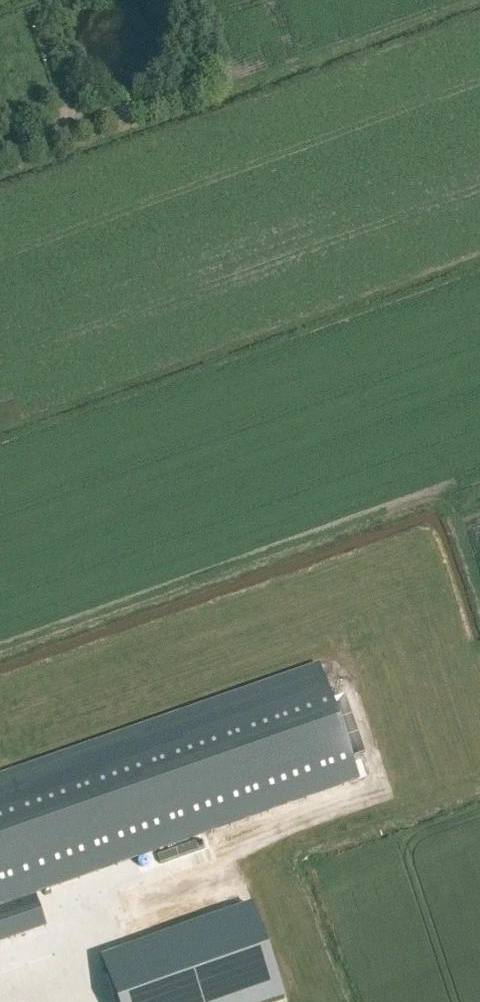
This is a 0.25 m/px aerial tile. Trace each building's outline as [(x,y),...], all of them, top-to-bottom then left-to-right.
[(0,795),(0,958),(38,945),(28,916),(8,923),(7,918),(70,897),(362,795),(324,683),(0,795)] [(242,926),(106,973),(116,1001),(268,1001),(242,926)]
